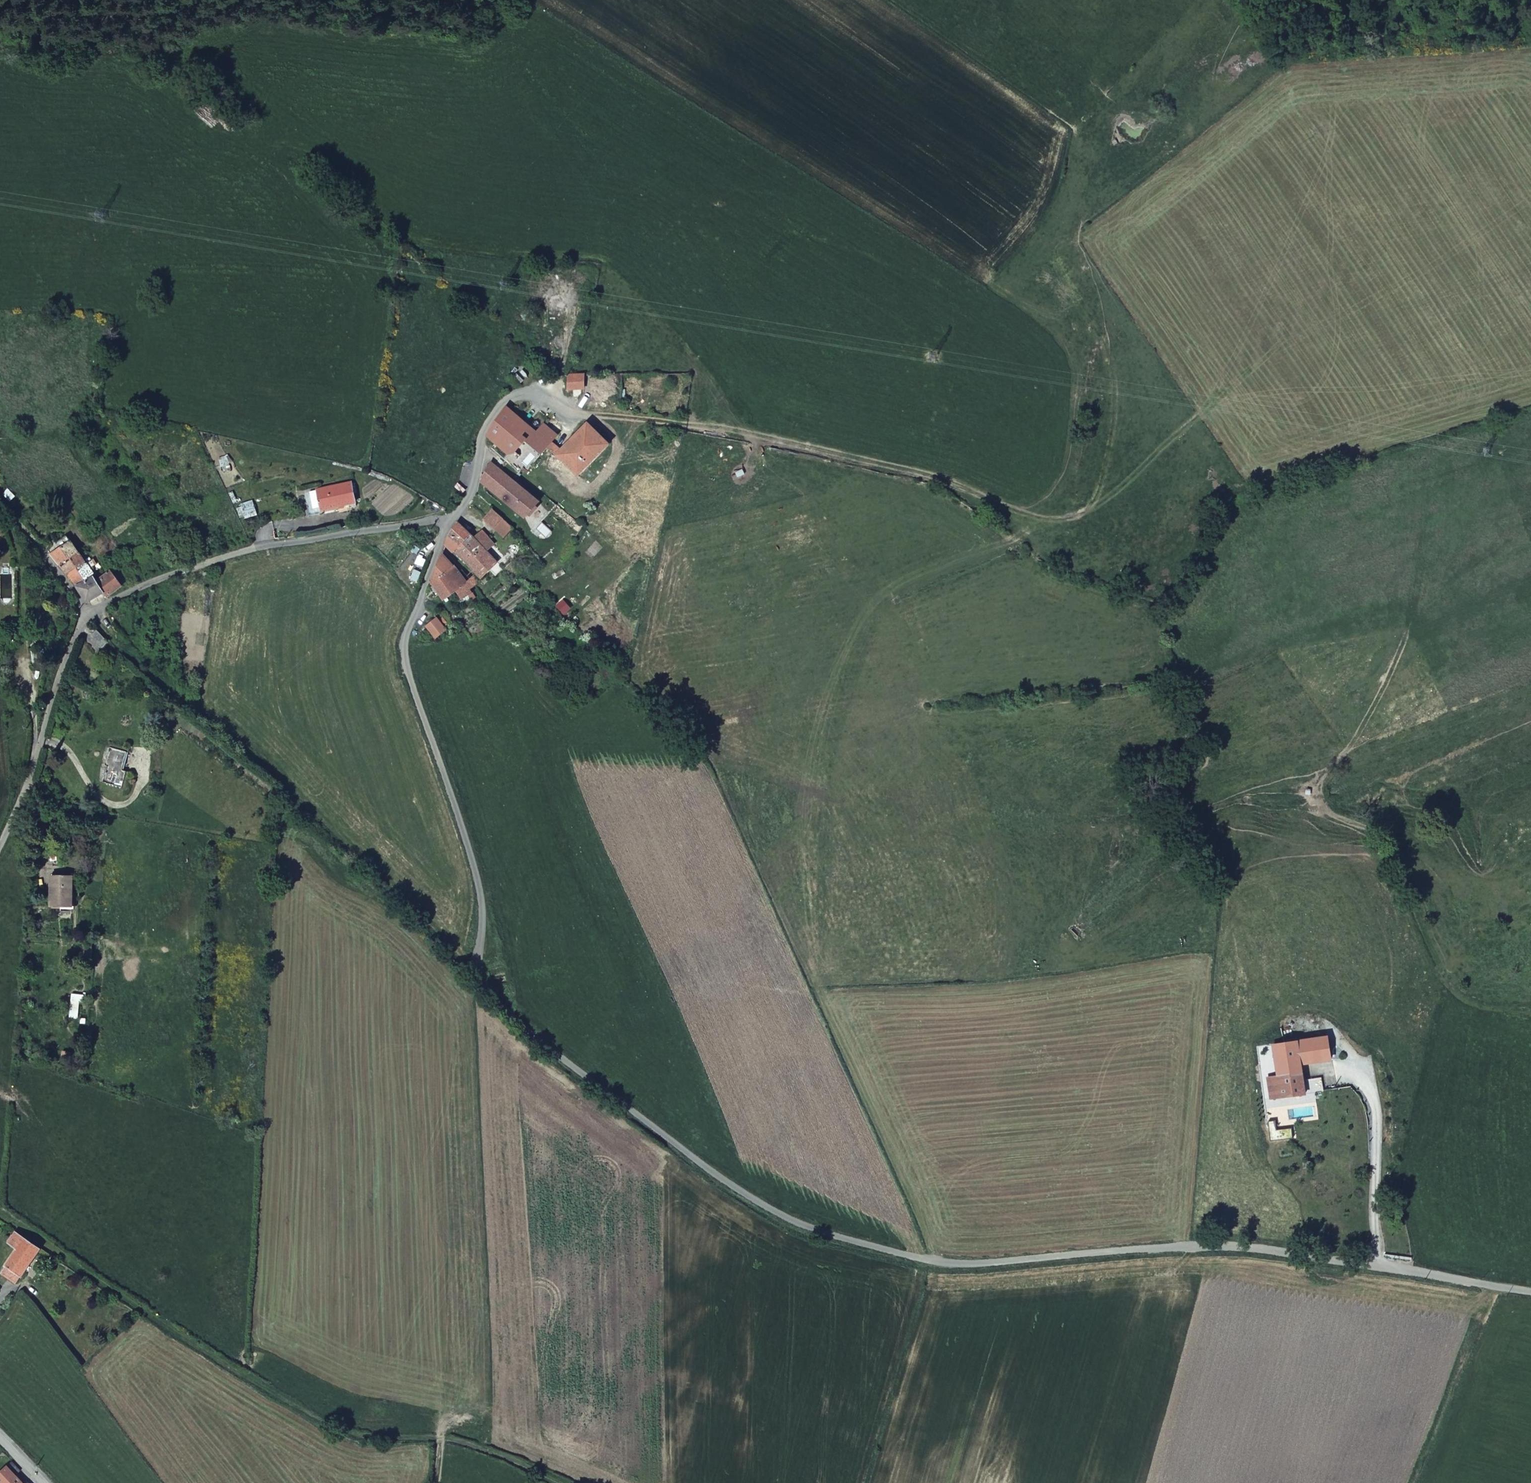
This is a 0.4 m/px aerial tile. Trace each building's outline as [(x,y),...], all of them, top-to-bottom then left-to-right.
[(584,375),(567,375),(566,388),(585,388),(584,375)] [(518,438),(530,423),(509,406),(490,438),(508,451),(518,438)] [(530,423),(518,438),(538,453),(548,442),(553,437),(558,432),(546,421),(538,430),(530,423)] [(573,485),(580,478),(576,472),(578,470),(584,476),(613,445),(609,442),(590,424),(566,449),(561,454),(565,458),(556,468),(573,485)] [(566,449),(553,437),(548,442),(561,454),(566,449)] [(481,480),(528,517),(543,502),(486,456),(481,480)] [(355,482),(322,491),(327,510),(349,506),(350,508),(362,506),(355,482)] [(496,510),(489,517),(499,527),(506,519),(496,510)] [(462,523),(452,536),(466,549),(477,538),(473,534),(462,523)] [(479,540),(490,551),(500,541),(488,531),(479,540)] [(70,534),(51,548),(66,567),(81,586),(96,576),(88,562),(94,558),(87,549),(81,552),(70,534)] [(466,577),(474,587),(501,562),(490,551),(479,540),(477,538),(466,549),(452,536),(448,545),(459,554),(460,552),(476,567),(466,577)] [(445,552),(435,580),(448,600),(459,594),(464,602),(475,595),(471,590),(474,587),(466,577),(445,552)] [(102,572),(96,576),(107,590),(106,591),(111,597),(130,580),(126,574),(120,579),(115,572),(106,578),(102,572)] [(96,576),(81,586),(92,600),(106,591),(107,590),(96,576)] [(439,619),(429,627),(438,639),(449,631),(439,619)] [(106,650),(114,642),(101,629),(93,637),(106,650)] [(130,752),(112,746),(107,763),(108,766),(104,779),(124,785),(128,770),(125,769),(130,752)] [(75,902),(75,873),(53,872),(53,902),(54,902),(54,907),(63,908),(63,902),(75,902)] [(1270,1078),(1274,1100),(1311,1095),(1308,1073),(1305,1074),(1304,1061),(1334,1058),(1331,1037),(1278,1045),(1282,1077),(1270,1078)] [(42,1249),(15,1231),(8,1241),(19,1249),(3,1273),(17,1283),(42,1249)] [(5,1464),(0,1469),(0,1482),(23,1482),(5,1464)]
